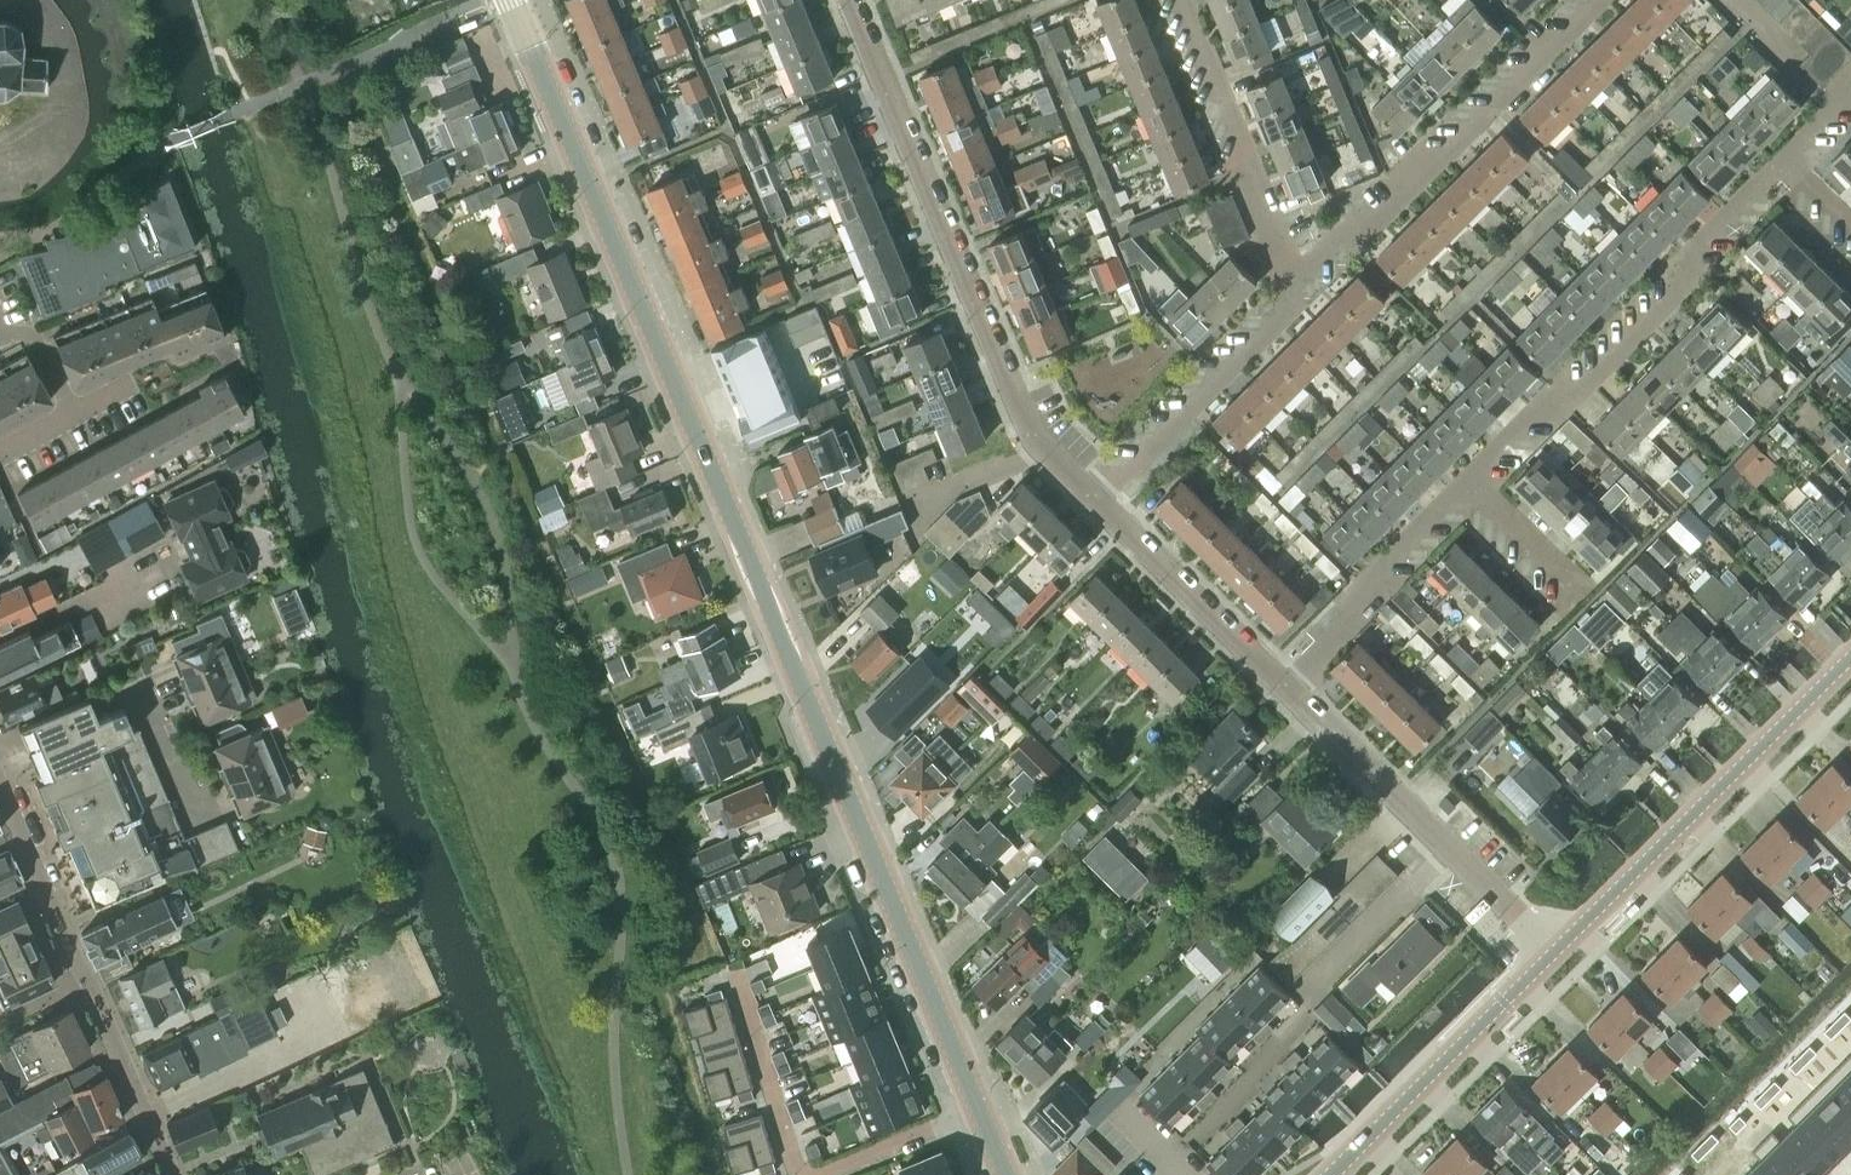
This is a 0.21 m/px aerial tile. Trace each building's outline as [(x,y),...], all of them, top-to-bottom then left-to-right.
[(626,3),(625,0),(568,0),(578,23),(613,9),(626,3)] [(703,12),(724,3),(722,0),(698,0),(703,12)] [(789,0),(760,0),(765,10),(789,0)] [(812,22),(803,0),(789,0),(765,10),(776,37),(812,22)] [(954,0),(888,0),(898,23),(954,0)] [(1021,19),(1039,12),(1034,0),(1017,7),(1021,19)] [(1056,4),(1055,0),(1035,0),(1034,0),(1039,12),(1056,4)] [(1143,15),(1137,0),(1104,0),(1097,3),(1109,30),(1143,15)] [(1260,20),(1251,0),(1232,0),(1214,8),(1225,34),(1260,20)] [(1353,4),(1351,0),(1332,0),(1320,6),(1326,18),(1353,4)] [(1493,20),(1499,13),(1486,0),(1481,0),(1477,4),(1476,4),(1454,26),(1480,52),(1502,30),(1493,20)] [(1532,0),(1509,0),(1521,11),(1532,0)] [(1671,16),(1655,0),(1635,0),(1625,11),(1650,36),(1671,16)] [(1671,16),(1687,0),(1655,0),(1671,16)] [(1782,0),(1761,0),(1760,1),(1771,12),(1782,0)] [(1800,0),(1782,0),(1771,12),(1780,21),(1802,1),(1800,0)] [(1307,33),(1319,28),(1307,1),(1296,6),(1300,17),(1295,19),(1298,27),(1303,24),(1307,33)] [(1791,32),(1812,11),(1802,1),(1780,21),(1791,32)] [(1004,26),(1021,19),(1017,7),(999,15),(1004,26)] [(623,33),(623,32),(613,9),(578,23),(588,47),(623,33)] [(1629,57),(1650,36),(1625,11),(1604,32),(1629,57)] [(1801,42),(1822,22),(1812,11),(1791,32),(1801,42)] [(986,33),(1004,26),(999,15),(981,22),(986,33)] [(1154,42),(1143,16),(1143,15),(1109,30),(1120,57),(1154,42)] [(1352,27),(1360,36),(1371,25),(1363,16),(1352,27)] [(1733,36),(1732,36),(1738,29),(1728,18),(1720,25),(1723,28),(1703,48),(1712,57),(1733,36)] [(1846,19),(1836,28),(1850,43),(1850,24),(1846,19)] [(4,98),(18,88),(45,89),(47,58),(22,57),(23,43),(20,26),(5,20),(0,20),(0,98),(4,98)] [(1271,48),(1260,20),(1225,34),(1237,63),(1266,51),(1270,61),(1290,53),(1286,41),(1271,48)] [(787,65),(824,49),(812,22),(776,37),(787,65)] [(968,40),(986,33),(981,22),(964,29),(968,40)] [(1811,52),(1820,44),(1832,32),(1822,22),(1801,42),(1811,52)] [(662,44),(685,35),(680,24),(658,33),(662,44)] [(1460,72),(1480,52),(1454,26),(1434,46),(1460,72)] [(951,48),(968,40),(964,29),(946,36),(951,48)] [(1035,34),(1045,57),(1057,52),(1047,29),(1035,34)] [(1609,77),(1629,57),(1604,32),(1583,52),(1609,77)] [(1850,57),(1850,51),(1832,32),(1820,44),(1843,65),(1850,57)] [(633,57),(633,56),(623,33),(588,47),(598,71),(633,57)] [(685,35),(662,44),(667,54),(689,45),(685,35)] [(747,57),(766,49),(761,36),(742,44),(747,57)] [(933,55),(951,48),(946,36),(929,43),(933,55)] [(465,37),(429,51),(434,63),(445,58),(452,74),(476,63),(469,49),(469,48),(465,37)] [(1165,69),(1155,43),(1154,42),(1120,57),(1131,83),(1165,69)] [(914,63),(933,55),(929,43),(909,51),(914,63)] [(723,60),(725,65),(747,57),(742,44),(719,53),(720,53),(705,60),(708,66),(723,60)] [(1832,76),(1843,65),(1820,44),(1811,52),(1812,53),(1810,54),(1832,76)] [(1439,92),(1460,72),(1434,46),(1413,66),(1439,92)] [(1743,57),(1756,71),(1767,60),(1754,47),(1743,57)] [(1691,77),(1712,57),(1703,48),(1682,68),(1691,77)] [(835,76),(834,73),(824,49),(787,65),(798,92),(835,76)] [(1068,79),(1068,78),(1057,52),(1045,57),(1056,84),(1068,79)] [(1618,86),(1609,77),(1583,52),(1563,72),(1588,98),(1601,85),(1610,94),(1618,86)] [(1329,85),(1341,80),(1330,54),(1318,59),(1329,85)] [(1730,79),(1731,77),(1740,69),(1725,54),(1715,64),(1730,79)] [(1823,85),(1832,76),(1810,54),(1801,63),(1823,85)] [(643,81),(643,80),(633,57),(598,71),(608,95),(643,81)] [(930,101),(964,87),(954,62),(920,76),(930,101)] [(978,83),(998,75),(994,63),(973,71),(978,83)] [(1708,70),(1723,85),(1730,79),(1715,64),(1708,70)] [(1366,87),(1357,65),(1345,70),(1354,92),(1366,87)] [(1418,113),(1439,92),(1413,66),(1392,87),(1418,113)] [(1671,98),(1691,77),(1682,68),(1662,89),(1671,98)] [(1176,96),(1166,70),(1165,69),(1131,83),(1142,110),(1176,96)] [(683,92),(705,83),(700,72),(678,81),(683,92)] [(1258,113),(1293,99),(1282,72),(1247,87),(1258,113)] [(1568,119),(1588,98),(1563,72),(1542,93),(1568,119)] [(1079,104),(1090,100),(1079,74),(1068,78),(1068,79),(1056,84),(1067,111),(1079,106),(1079,104)] [(983,94),(1003,86),(998,75),(978,83),(983,94)] [(1779,127),(1801,104),(1773,76),(1750,99),(1779,127)] [(1340,112),(1352,107),(1341,80),(1329,85),(1340,112)] [(512,125),(502,101),(483,109),(471,81),(446,91),(444,97),(452,116),(446,118),(458,147),(512,125)] [(654,106),(653,104),(649,94),(643,81),(608,95),(618,120),(654,106)] [(698,98),(709,93),(705,83),(683,92),(687,102),(698,98)] [(760,93),(765,106),(786,97),(781,84),(760,93)] [(975,111),(965,88),(964,87),(930,101),(940,125),(975,111)] [(1398,133),(1418,113),(1392,87),(1372,107),(1398,133)] [(1650,118),(1671,98),(1662,89),(1641,109),(1650,118)] [(1547,139),(1568,119),(1542,93),(1521,113),(1547,139)] [(1689,120),(1691,118),(1700,110),(1684,94),(1674,104),(1689,120)] [(1187,123),(1177,96),(1176,96),(1142,110),(1153,137),(1187,123)] [(1304,126),(1293,100),(1293,99),(1258,113),(1269,140),(1304,126)] [(1759,147),(1779,127),(1750,99),(1730,119),(1759,147)] [(663,129),(658,115),(668,111),(663,100),(653,104),(654,106),(618,120),(629,144),(663,129)] [(847,127),(837,103),(836,101),(803,115),(814,141),(847,127)] [(1666,112),(1682,127),(1689,120),(1674,104),(1666,112)] [(399,106),(380,113),(387,129),(405,122),(399,106)] [(1078,137),(1090,132),(1079,106),(1067,111),(1078,137)] [(1351,138),(1363,134),(1352,107),(1340,112),(1351,138)] [(1014,112),(993,120),(988,108),(975,113),(975,111),(940,125),(951,150),(985,136),(985,137),(998,132),(1018,123),(1014,112)] [(1630,138),(1650,118),(1641,109),(1621,129),(1630,138)] [(1018,123),(998,132),(1002,143),(1023,134),(1054,121),(1050,111),(1019,124),(1018,123)] [(1738,168),(1759,147),(1730,119),(1710,140),(1738,168)] [(1199,150),(1188,123),(1187,123),(1153,137),(1164,164),(1199,150)] [(496,163),(495,160),(522,149),(512,125),(458,147),(458,148),(443,154),(443,155),(425,163),(425,162),(402,172),(407,184),(414,199),(433,191),(454,182),(452,178),(486,163),(488,167),(496,163)] [(1315,153),(1304,127),(1304,126),(1269,140),(1280,167),(1315,153)] [(858,154),(848,128),(847,127),(814,141),(825,168),(858,154)] [(1608,160),(1630,138),(1621,129),(1599,151),(1608,160)] [(1089,164),(1101,159),(1090,132),(1078,137),(1089,164)] [(1481,153),(1507,179),(1528,158),(1503,132),(1481,153)] [(1624,154),(1635,165),(1657,144),(1646,132),(1624,154)] [(1361,161),(1372,156),(1363,134),(1351,138),(1361,161)] [(402,172),(425,162),(413,136),(391,145),(402,172)] [(995,161),(985,137),(985,136),(951,150),(961,175),(995,161)] [(1719,188),(1738,168),(1710,140),(1690,160),(1719,188)] [(1832,160),(1850,179),(1850,141),(1832,160)] [(1176,192),(1210,177),(1199,150),(1164,164),(1176,192)] [(1581,187),(1608,160),(1599,151),(1583,167),(1572,178),(1581,187)] [(1326,182),(1315,154),(1315,153),(1280,167),(1292,196),(1326,182)] [(1486,200),(1507,179),(1481,153),(1460,174),(1486,200)] [(869,180),(858,154),(825,168),(836,194),(869,180)] [(1625,176),(1635,165),(1624,154),(1614,164),(1625,176)] [(1112,185),(1101,159),(1089,164),(1100,190),(1112,185)] [(1005,185),(995,161),(961,175),(971,200),(1005,185)] [(1018,181),(1038,172),(1034,162),(1014,170),(1018,181)] [(795,188),(815,180),(810,167),(789,175),(795,188)] [(724,188),(744,179),(740,169),(719,178),(724,188)] [(1662,190),(1690,217),(1710,197),(1682,169),(1662,190)] [(1043,184),(1039,173),(1038,172),(1018,181),(1023,192),(1043,184)] [(648,189),(669,239),(708,223),(701,209),(710,205),(701,185),(693,189),(687,174),(683,176),(683,175),(648,189)] [(1466,220),(1486,200),(1460,174),(1440,194),(1466,220)] [(768,184),(774,197),(795,188),(789,175),(768,184)] [(19,255),(43,317),(106,292),(103,284),(140,269),(140,268),(175,254),(195,246),(168,178),(106,213),(108,218),(72,232),(75,241),(49,252),(48,249),(19,255)] [(728,197),(748,189),(744,179),(724,188),(728,197)] [(549,211),(536,182),(536,181),(506,194),(500,180),(464,195),(471,211),(497,201),(516,246),(555,229),(547,212),(549,211)] [(880,206),(869,180),(836,194),(847,221),(880,206)] [(1583,195),(1595,206),(1605,195),(1594,184),(1583,195)] [(1016,212),(1005,186),(1005,185),(971,200),(982,226),(1016,212)] [(1123,212),(1118,200),(1112,185),(1100,190),(1112,217),(1114,217),(1117,215),(1119,221),(1130,217),(1136,213),(1133,208),(1123,212)] [(1569,199),(1567,198),(1560,190),(1539,211),(1548,220),(1569,199)] [(1669,238),(1690,217),(1662,190),(1642,211),(1669,238)] [(1211,218),(1238,206),(1232,192),(1205,204),(1211,218)] [(1445,240),(1466,220),(1440,194),(1419,215),(1445,240)] [(1584,217),(1590,211),(1595,206),(1583,195),(1573,205),(1573,206),(1584,217)] [(1205,204),(1195,207),(1192,199),(1176,206),(1176,204),(1155,213),(1159,224),(1180,216),(1196,210),(1203,226),(1213,222),(1211,218),(1205,204)] [(858,247),(891,232),(880,206),(847,221),(858,247)] [(1095,232),(1107,228),(1098,206),(1086,210),(1095,232)] [(1217,232),(1244,220),(1238,206),(1211,218),(1213,222),(1217,232)] [(1596,217),(1590,211),(1584,217),(1573,206),(1563,216),(1580,233),(1596,217)] [(449,220),(436,209),(434,207),(420,223),(435,236),(449,220)] [(1527,240),(1548,220),(1539,211),(1518,231),(1527,240)] [(1649,259),(1669,238),(1642,211),(1621,232),(1649,259)] [(1132,236),(1159,224),(1155,213),(1127,224),(1132,236)] [(1424,261),(1445,240),(1419,215),(1399,235),(1424,261)] [(1573,239),(1580,233),(1563,216),(1557,223),(1573,239)] [(744,237),(765,228),(760,218),(740,227),(744,237)] [(816,240),(836,231),(831,219),(810,227),(816,240)] [(1766,268),(1795,239),(1774,219),(1746,247),(1766,268)] [(1223,246),(1250,234),(1244,220),(1217,232),(1223,246)] [(669,239),(689,288),(728,272),(722,257),(730,254),(722,234),(714,238),(708,223),(669,239)] [(1542,236),(1553,247),(1564,236),(1553,225),(1542,236)] [(790,236),(795,249),(816,240),(810,227),(790,236)] [(744,237),(748,247),(769,238),(765,228),(744,237)] [(1001,271),(1035,257),(1024,230),(990,244),(1001,271)] [(1507,261),(1527,240),(1518,231),(1498,252),(1507,261)] [(902,259),(902,258),(891,232),(858,247),(869,273),(902,259)] [(1628,280),(1649,259),(1621,232),(1601,252),(1628,280)] [(1106,259),(1118,254),(1109,233),(1097,237),(1106,259)] [(1118,240),(1127,262),(1139,257),(1130,235),(1118,240)] [(1404,281),(1424,261),(1399,235),(1378,256),(1404,281)] [(1542,258),(1553,247),(1542,236),(1532,247),(1542,258)] [(1787,288),(1816,260),(1795,239),(1766,268),(1787,288)] [(534,246),(482,268),(490,286),(530,269),(551,318),(586,303),(564,251),(541,261),(534,246)] [(1481,268),(1477,272),(1486,281),(1507,261),(1498,252),(1481,268)] [(1608,300),(1628,280),(1601,252),(1580,273),(1608,300)] [(1211,275),(1237,302),(1258,282),(1231,255),(1211,275)] [(1046,283),(1035,257),(1001,271),(1012,298),(1046,283)] [(1519,296),(1519,295),(1539,274),(1521,257),(1512,266),(1501,277),(1512,288),(1511,288),(1519,296)] [(914,286),(903,260),(902,259),(869,273),(880,300),(914,286)] [(1117,285),(1129,280),(1120,259),(1108,263),(1117,285)] [(1836,279),(1816,260),(1787,288),(1808,308),(1836,279)] [(159,287),(183,278),(198,271),(193,261),(155,277),(159,287)] [(764,286),(785,277),(780,267),(760,276),(764,286)] [(837,292),(858,283),(853,271),(832,279),(837,292)] [(734,286),(728,272),(689,288),(710,338),(745,324),(744,322),(748,321),(742,306),(750,303),(742,283),(734,286)] [(1457,292),(1466,301),(1486,281),(1477,272),(1462,287),(1457,292)] [(1587,321),(1608,300),(1580,273),(1560,294),(1587,321)] [(1364,322),(1364,321),(1385,300),(1359,274),(1338,296),(1364,322)] [(1216,322),(1237,302),(1211,275),(1190,296),(1216,322)] [(1737,298),(1752,283),(1743,275),(1729,290),(1737,298)] [(764,286),(768,296),(789,287),(785,277),(764,286)] [(1501,298),(1511,288),(1512,288),(1501,277),(1490,287),(1501,298)] [(811,288),(816,300),(837,292),(832,279),(811,288)] [(1850,309),(1850,308),(1850,294),(1836,279),(1808,308),(1798,319),(1807,328),(1817,317),(1829,329),(1822,336),(1832,346),(1850,326),(1850,310),(1850,309)] [(1128,313),(1140,308),(1129,280),(1117,285),(1128,313)] [(1058,310),(1057,310),(1046,283),(1012,298),(1023,325),(1058,310)] [(1752,283),(1737,298),(1746,307),(1760,292),(1752,283)] [(914,286),(880,300),(890,325),(924,311),(914,286)] [(1466,301),(1457,292),(1453,288),(1452,289),(1456,293),(1440,309),(1449,318),(1466,301)] [(174,357),(199,347),(224,337),(207,296),(204,289),(156,308),(154,303),(151,296),(53,336),(72,384),(169,345),(174,357)] [(1567,342),(1587,321),(1560,294),(1539,314),(1567,342)] [(1194,344),(1216,322),(1190,296),(1168,317),(1194,344)] [(1343,342),(1364,322),(1338,296),(1317,316),(1343,342)] [(1698,320),(1727,349),(1747,327),(1719,299),(1698,320)] [(605,349),(595,325),(588,308),(564,318),(566,321),(548,329),(557,348),(561,347),(569,365),(605,349)] [(1064,312),(1059,314),(1058,310),(1023,325),(1034,351),(1069,337),(1062,320),(1067,318),(1064,312)] [(1545,364),(1567,342),(1539,314),(1517,336),(1545,364)] [(1778,338),(1793,323),(1785,315),(1770,331),(1778,338)] [(1322,363),(1343,342),(1317,316),(1296,337),(1322,363)] [(856,339),(878,330),(873,317),(851,326),(856,339)] [(1450,328),(1460,339),(1472,328),(1460,317),(1450,328)] [(1705,370),(1727,349),(1698,320),(1677,342),(1705,370)] [(1803,332),(1794,324),(1793,323),(1778,338),(1788,348),(1803,332)] [(722,343),(712,348),(734,400),(738,399),(743,413),(739,414),(749,438),(802,416),(765,326),(750,332),(751,333),(736,339),(736,338),(726,342),(722,343)] [(916,371),(952,356),(941,329),(905,344),(916,371)] [(1396,353),(1405,362),(1424,343),(1415,334),(1396,353)] [(473,344),(483,354),(491,346),(481,336),(473,344)] [(1302,383),(1322,363),(1296,337),(1276,357),(1302,383)] [(1429,348),(1440,359),(1451,348),(1440,338),(1429,348)] [(1685,391),(1705,370),(1677,342),(1656,363),(1685,391)] [(1515,394),(1537,372),(1509,344),(1487,366),(1515,394)] [(1850,382),(1850,347),(1849,344),(1831,361),(1850,382)] [(1430,370),(1440,359),(1429,348),(1419,359),(1430,370)] [(607,387),(604,378),(615,373),(605,349),(569,365),(557,370),(570,402),(607,387)] [(892,349),(871,358),(876,371),(898,361),(892,349)] [(27,411),(51,399),(26,353),(0,368),(0,426),(27,411)] [(1384,383),(1397,370),(1405,362),(1396,353),(1375,374),(1384,383)] [(964,383),(953,356),(952,356),(916,371),(927,398),(964,383)] [(1281,404),(1302,383),(1276,357),(1255,378),(1281,404)] [(1850,391),(1850,382),(1831,361),(1815,377),(1828,390),(1833,384),(1845,397),(1850,391)] [(487,375),(496,395),(522,383),(513,363),(487,375)] [(1665,411),(1685,391),(1656,363),(1636,384),(1665,411)] [(1495,414),(1515,394),(1487,366),(1467,387),(1495,414)] [(197,389),(200,394),(218,427),(244,413),(233,394),(242,389),(232,370),(197,389)] [(1770,373),(1761,382),(1776,397),(1785,388),(1770,373)] [(1364,403),(1384,383),(1375,374),(1355,394),(1364,403)] [(1261,424),(1281,404),(1255,378),(1235,398),(1261,424)] [(1389,389),(1399,400),(1410,389),(1399,379),(1389,389)] [(1752,391),(1767,406),(1776,397),(1761,382),(1752,391)] [(975,409),(964,383),(927,398),(938,424),(975,409)] [(1644,432),(1665,411),(1636,384),(1616,404),(1644,432)] [(1474,435),(1495,414),(1467,387),(1447,407),(1474,435)] [(509,437),(511,436),(532,428),(515,389),(493,398),(509,437)] [(1388,411),(1399,400),(1389,389),(1378,400),(1388,411)] [(871,415),(881,411),(873,390),(863,394),(871,415)] [(198,437),(218,427),(200,394),(181,404),(198,437)] [(1343,424),(1364,403),(1355,394),(1334,415),(1343,424)] [(814,431),(804,435),(806,440),(807,439),(814,456),(821,473),(822,473),(824,477),(828,487),(845,479),(841,470),(862,461),(848,427),(837,432),(833,423),(823,427),(820,419),(840,410),(835,398),(835,396),(834,395),(813,404),(814,407),(815,410),(807,413),(808,415),(811,424),(814,431)] [(897,419),(918,410),(913,397),(892,406),(897,419)] [(1240,445),(1261,424),(1235,398),(1214,419),(1240,445)] [(179,448),(198,437),(181,404),(161,415),(179,448)] [(1624,453),(1644,432),(1616,404),(1595,425),(1624,453)] [(871,415),(876,427),(897,419),(892,406),(881,411),(871,415)] [(1454,456),(1474,435),(1447,407),(1426,428),(1454,456)] [(643,450),(638,437),(625,408),(587,424),(599,454),(585,460),(598,489),(598,490),(606,487),(606,485),(638,471),(630,455),(643,450)] [(987,438),(975,410),(975,409),(938,424),(950,453),(987,438)] [(1363,447),(1363,446),(1383,427),(1368,412),(1359,421),(1357,420),(1347,430),(1358,441),(1357,441),(1363,447)] [(159,458),(179,448),(161,415),(141,426),(159,458)] [(1323,444),(1343,424),(1334,415),(1314,435),(1323,444)] [(1720,424),(1735,439),(1744,430),(1728,415),(1720,424)] [(1584,451),(1594,440),(1569,417),(1559,428),(1584,451)] [(1848,434),(1831,417),(1821,428),(1850,458),(1850,438),(1848,435),(1848,434)] [(1726,448),(1735,439),(1720,424),(1711,433),(1726,448)] [(139,469),(159,458),(141,426),(122,436),(139,469)] [(1434,476),(1454,456),(1426,428),(1406,448),(1434,476)] [(1337,460),(1357,441),(1358,441),(1347,430),(1326,450),(1337,460)] [(1767,432),(1758,441),(1777,459),(1786,450),(1767,432)] [(1302,464),(1323,444),(1314,435),(1293,455),(1302,464)] [(120,480),(139,469),(122,436),(102,447),(120,480)] [(226,437),(209,445),(213,454),(230,446),(230,445),(226,437)] [(757,471),(753,487),(756,494),(780,483),(787,498),(807,490),(805,485),(824,477),(822,473),(821,473),(814,456),(807,439),(806,440),(779,451),(782,460),(772,464),(757,471)] [(1594,440),(1584,451),(1598,465),(1609,454),(1594,440)] [(1771,457),(1754,440),(1733,462),(1750,479),(1771,457)] [(938,459),(933,446),(905,457),(916,485),(930,480),(924,465),(938,459)] [(100,491),(120,480),(102,447),(82,458),(100,491)] [(1414,497),(1434,476),(1406,448),(1386,469),(1414,497)] [(1222,450),(1213,459),(1229,475),(1238,466),(1222,450)] [(1677,465),(1693,480),(1694,481),(1703,472),(1703,473),(1705,471),(1688,454),(1677,465)] [(1284,482),(1302,464),(1293,455),(1275,473),(1284,482)] [(1317,482),(1326,473),(1332,466),(1321,455),(1306,471),(1317,482)] [(1561,476),(1560,476),(1540,456),(1514,482),(1534,502),(1561,476)] [(903,491),(916,485),(905,457),(891,463),(897,476),(903,491)] [(81,501),(100,491),(82,458),(63,468),(81,501)] [(1715,481),(1725,491),(1742,474),(1732,464),(1715,481)] [(1686,490),(1694,481),(1693,480),(1677,465),(1667,475),(1684,492),(1686,490)] [(61,512),(81,501),(63,468),(43,479),(61,512)] [(1393,518),(1414,497),(1386,469),(1365,490),(1393,518)] [(1250,496),(1259,486),(1242,470),(1233,479),(1250,496)] [(1626,492),(1637,481),(1626,470),(1615,481),(1626,492)] [(1306,493),(1317,482),(1306,471),(1295,482),(1306,493)] [(1556,523),(1581,497),(1561,476),(1534,502),(1556,523)] [(35,526),(61,512),(43,479),(17,493),(35,526)] [(1204,500),(1203,500),(1183,479),(1157,505),(1177,526),(1204,500)] [(1823,492),(1809,479),(1801,487),(1815,501),(1850,537),(1850,507),(1844,500),(1838,506),(1824,492),(1823,492)] [(1020,529),(1045,502),(1023,480),(997,506),(1010,519),(1004,525),(1013,534),(1019,528),(1020,529)] [(1640,505),(1650,494),(1637,481),(1626,492),(1640,505)] [(187,548),(221,532),(216,521),(227,516),(224,509),(228,507),(231,501),(226,490),(220,487),(215,489),(212,482),(164,503),(179,538),(182,537),(187,548)] [(576,493),(563,499),(556,482),(533,492),(542,513),(564,504),(578,498),(576,493)] [(1692,502),(1707,517),(1725,499),(1710,484),(1692,502)] [(2,529),(16,523),(0,487),(0,526),(2,529)] [(622,504),(615,507),(606,487),(598,490),(598,489),(578,498),(592,530),(627,516),(622,504)] [(675,516),(667,498),(663,488),(622,504),(627,516),(634,532),(675,516)] [(980,525),(991,514),(980,489),(955,500),(954,500),(980,525)] [(1270,516),(1279,507),(1262,490),(1253,499),(1270,516)] [(1372,539),(1393,518),(1365,490),(1344,511),(1372,539)] [(1556,523),(1576,543),(1609,510),(1590,491),(1583,498),(1581,497),(1556,523)] [(1831,554),(1834,551),(1844,560),(1850,553),(1850,537),(1815,501),(1811,497),(1792,516),(1831,554)] [(976,534),(973,532),(980,525),(954,500),(944,511),(972,538),(976,534)] [(1224,520),(1214,510),(1204,500),(1177,526),(1198,547),(1224,520)] [(111,519),(129,553),(163,535),(145,501),(111,519)] [(1067,523),(1045,502),(1020,529),(1041,550),(1067,523)] [(814,544),(846,530),(835,505),(804,518),(814,544)] [(1711,529),(1698,515),(1688,505),(1667,526),(1690,550),(1711,529)] [(1290,536),(1299,527),(1283,510),(1274,520),(1290,536)] [(1609,510),(1576,543),(1598,565),(1618,545),(1623,550),(1636,537),(1609,510)] [(967,539),(969,541),(972,538),(944,511),(934,521),(960,546),(967,539)] [(1324,532),(1352,559),(1372,539),(1344,511),(1324,532)] [(77,537),(95,572),(129,553),(111,519),(77,537)] [(1244,541),(1224,520),(1198,547),(1218,567),(1244,541)] [(826,549),(813,555),(817,565),(813,567),(819,581),(823,580),(828,590),(836,587),(837,591),(857,583),(855,579),(876,570),(866,546),(879,541),(871,521),(822,541),(826,549)] [(924,532),(950,556),(960,546),(934,521),(924,532)] [(1062,570),(1088,544),(1067,523),(1041,550),(1040,549),(1035,555),(1043,563),(1049,558),(1062,570)] [(1311,557),(1320,547),(1303,531),(1294,540),(1311,557)] [(181,564),(182,567),(196,599),(244,577),(241,570),(245,568),(248,561),(243,550),(236,548),(232,550),(229,542),(226,543),(221,532),(187,548),(192,559),(181,564)] [(1815,589),(1771,545),(1770,545),(1760,535),(1758,532),(1749,541),(1761,552),(1755,559),(1770,573),(1800,604),(1815,589)] [(1645,549),(1663,566),(1676,553),(1658,535),(1645,549)] [(19,555),(28,552),(21,536),(8,541),(15,557),(19,555)] [(1771,545),(1815,589),(1830,574),(1800,544),(1794,550),(1780,536),(1771,545)] [(674,556),(667,541),(619,561),(635,598),(649,592),(651,598),(660,601),(664,600),(668,610),(703,596),(702,593),(705,589),(699,574),(693,573),(685,552),(674,556)] [(1239,588),(1265,561),(1244,541),(1218,567),(1239,588)] [(1478,562),(1477,562),(1456,541),(1431,567),(1452,588),(1478,562)] [(569,573),(580,568),(574,555),(569,543),(558,547),(563,560),(569,573)] [(28,552),(19,555),(23,565),(36,559),(32,549),(28,552)] [(1667,571),(1663,566),(1645,549),(1628,566),(1650,588),(1667,571)] [(1339,570),(1341,568),(1324,552),(1315,561),(1332,577),(1335,574),(1339,570)] [(948,556),(932,573),(954,594),(970,577),(948,556)] [(1286,582),(1265,562),(1265,561),(1239,588),(1260,608),(1286,582)] [(1472,608),(1498,581),(1478,562),(1452,588),(1472,608)] [(979,568),(971,576),(971,577),(985,591),(994,583),(979,568)] [(1639,604),(1633,599),(1642,590),(1623,571),(1614,580),(1601,593),(1626,618),(1639,604)] [(1090,619),(1117,592),(1096,572),(1070,599),(1090,619)] [(1728,587),(1714,572),(1695,591),(1717,613),(1723,607),(1730,613),(1727,616),(1757,647),(1772,632),(1728,587)] [(0,593),(0,629),(32,615),(29,608),(49,599),(38,576),(0,593)] [(1028,628),(1064,589),(1053,579),(1016,617),(1028,628)] [(1728,587),(1772,632),(1787,617),(1757,586),(1751,593),(1737,579),(1728,587)] [(1492,628),(1518,602),(1498,581),(1472,608),(1485,620),(1477,628),(1485,636),(1493,628),(1492,628)] [(1260,608),(1280,628),(1306,602),(1286,582),(1260,608)] [(1319,608),(1335,592),(1325,583),(1310,598),(1319,608)] [(1428,611),(1403,586),(1402,586),(1392,597),(1418,622),(1428,611)] [(1138,613),(1117,593),(1117,592),(1090,619),(1111,640),(1138,613)] [(900,614),(896,610),(880,594),(861,612),(874,625),(862,637),(862,643),(864,645),(850,657),(872,679),(901,651),(892,641),(902,632),(892,622),(900,614)] [(1514,650),(1533,631),(1540,624),(1518,602),(1492,628),(1493,628),(1514,650)] [(1601,603),(1579,625),(1591,636),(1600,645),(1621,624),(1601,603)] [(1397,610),(1388,619),(1404,636),(1413,627),(1397,610)] [(1714,630),(1708,635),(1682,610),(1673,619),(1729,675),(1744,660),(1714,630)] [(1428,611),(1418,622),(1430,635),(1441,624),(1428,611)] [(169,656),(183,689),(241,664),(227,632),(219,613),(195,624),(198,630),(171,641),(176,653),(169,656)] [(1158,633),(1138,613),(1111,640),(1132,660),(1158,633)] [(1714,690),(1729,675),(1673,619),(1659,634),(1676,651),(1682,645),(1690,653),(1684,660),(1714,690)] [(65,645),(64,643),(78,636),(71,621),(34,638),(29,629),(0,643),(0,676),(65,645)] [(721,636),(717,627),(714,621),(681,635),(688,650),(683,652),(686,657),(681,659),(660,669),(666,683),(667,683),(733,655),(724,634),(721,636)] [(1574,625),(1562,637),(1578,653),(1590,641),(1574,625)] [(1425,656),(1434,647),(1417,630),(1408,640),(1425,656)] [(1179,654),(1159,634),(1158,633),(1132,660),(1153,680),(1179,654)] [(123,647),(135,674),(149,668),(144,657),(157,649),(152,639),(139,645),(137,641),(123,647)] [(1353,687),(1379,661),(1359,640),(1332,667),(1353,687)] [(1458,662),(1469,652),(1459,642),(1455,641),(1447,651),(1458,662)] [(1446,676),(1455,667),(1438,651),(1429,660),(1446,676)] [(1469,652),(1458,662),(1482,686),(1501,667),(1489,655),(1480,663),(1469,652)] [(621,654),(606,661),(614,680),(629,673),(624,662),(621,654)] [(1201,675),(1179,654),(1153,680),(1174,702),(1201,675)] [(741,675),(740,673),(733,655),(667,683),(666,683),(672,696),(665,699),(668,705),(673,718),(696,708),(689,692),(699,688),(701,692),(741,675)] [(1659,660),(1640,679),(1636,683),(1650,697),(1678,725),(1681,722),(1683,725),(1692,716),(1689,714),(1700,704),(1672,675),(1673,674),(1659,660)] [(1374,708),(1400,681),(1379,661),(1353,687),(1374,708)] [(925,663),(874,714),(899,739),(950,689),(925,663)] [(241,664),(183,689),(197,722),(255,697),(241,664)] [(1619,677),(1631,688),(1636,683),(1640,679),(1629,667),(1619,677)] [(1015,688),(1009,681),(999,671),(990,680),(1006,696),(1015,688)] [(1467,697),(1476,688),(1459,672),(1450,681),(1467,697)] [(14,717),(30,709),(31,713),(46,706),(60,699),(53,685),(40,691),(32,674),(0,689),(0,708),(6,721),(14,717)] [(974,674),(958,690),(991,722),(1006,706),(974,674)] [(1394,728),(1420,702),(1400,681),(1374,708),(1394,728)] [(935,710),(951,726),(969,707),(953,691),(935,710)] [(1027,717),(1036,708),(1019,692),(1010,701),(1027,717)] [(196,866),(219,856),(237,849),(225,819),(183,837),(137,728),(132,730),(122,707),(96,718),(87,696),(17,726),(39,779),(34,781),(61,845),(67,843),(93,905),(163,875),(196,866)] [(1675,729),(1678,725),(1650,697),(1637,710),(1627,700),(1618,709),(1628,719),(1656,747),(1667,737),(1669,739),(1677,731),(1675,729)] [(1441,722),(1421,702),(1420,702),(1394,728),(1415,748),(1441,722)] [(668,705),(649,713),(656,728),(674,720),(673,718),(668,705)] [(674,720),(656,728),(665,750),(693,738),(701,758),(689,763),(696,779),(708,774),(709,778),(755,758),(736,714),(713,724),(705,706),(674,720)] [(1479,750),(1505,724),(1505,723),(1490,708),(1464,734),(1479,750)] [(1262,737),(1235,710),(1190,754),(1218,782),(1213,786),(1217,791),(1214,794),(1225,806),(1258,773),(1242,756),(1262,737)] [(1048,738),(1057,729),(1040,712),(1031,721),(1048,738)] [(1552,723),(1562,734),(1571,725),(1561,715),(1552,723)] [(1592,755),(1621,783),(1642,761),(1614,733),(1604,723),(1595,732),(1605,742),(1592,755)] [(223,781),(281,756),(267,724),(209,748),(223,781)] [(1573,745),(1578,740),(1582,736),(1571,725),(1562,734),(1573,745)] [(1010,753),(1041,783),(1061,762),(1030,732),(1010,753)] [(907,799),(908,800),(941,766),(924,749),(927,746),(915,733),(897,752),(909,764),(891,782),(907,799)] [(1068,758),(1077,749),(1060,733),(1051,742),(1068,758)] [(908,800),(924,816),(957,783),(956,782),(972,767),(956,751),(941,766),(908,800)] [(1089,778),(1098,770),(1081,753),(1072,762),(1089,778)] [(1561,783),(1535,755),(1514,776),(1541,802),(1528,815),(1529,816),(1534,821),(1529,827),(1550,847),(1555,842),(1558,845),(1562,841),(1564,843),(1572,836),(1570,834),(1583,821),(1553,791),(1561,783)] [(1599,805),(1621,783),(1592,755),(1580,768),(1569,757),(1561,766),(1571,777),(1570,777),(1599,805)] [(223,781),(237,814),(295,789),(281,756),(223,781)] [(1844,808),(1850,801),(1850,780),(1833,762),(1815,780),(1844,808)] [(728,828),(776,808),(763,778),(705,802),(712,820),(722,815),(728,828)] [(1826,826),(1844,808),(1815,780),(1798,798),(1826,826)] [(1285,798),(1270,783),(1268,781),(1248,802),(1264,818),(1262,820),(1306,863),(1337,832),(1293,789),(1285,798)] [(1109,808),(1110,809),(1122,820),(1143,799),(1130,787),(1109,808)] [(1097,800),(1087,810),(1095,817),(1105,808),(1097,800)] [(927,868),(947,887),(980,856),(985,862),(997,849),(986,837),(985,835),(972,823),(964,815),(941,837),(949,845),(927,868)] [(1761,834),(1789,863),(1807,845),(1778,817),(1761,834)] [(1083,824),(1065,843),(1074,851),(1091,832),(1083,824)] [(1005,891),(991,877),(998,870),(992,864),(1014,842),(998,825),(986,837),(997,849),(985,862),(980,856),(947,887),(978,919),(982,915),(993,926),(1037,881),(1029,873),(1027,870),(1005,891)] [(303,841),(320,846),(324,831),(308,826),(303,841)] [(1105,831),(1083,853),(1127,896),(1149,873),(1105,831)] [(1771,881),(1789,863),(1761,834),(1743,852),(1771,881)] [(695,878),(708,872),(740,859),(730,836),(699,849),(700,852),(686,857),(695,878)] [(790,866),(783,850),(783,848),(734,868),(743,890),(753,886),(771,931),(820,910),(800,862),(790,866)] [(24,883),(9,849),(0,854),(0,894),(24,883)] [(1378,852),(1367,862),(1389,884),(1399,874),(1379,854),(1378,852)] [(1041,862),(1029,873),(1037,881),(1049,870),(1041,862)] [(1367,862),(1358,872),(1379,893),(1389,884),(1367,862)] [(725,870),(710,877),(716,891),(732,884),(725,870)] [(1824,898),(1832,889),(1814,871),(1805,880),(1824,898)] [(1348,881),(1370,903),(1379,893),(1358,872),(1348,881)] [(1756,892),(1750,898),(1723,872),(1706,889),(1734,918),(1743,927),(1767,903),(1756,892)] [(1333,895),(1313,875),(1312,874),(1271,916),(1292,937),(1333,895)] [(1184,891),(1171,877),(1165,882),(1179,896),(1184,891)] [(1815,907),(1824,898),(1805,880),(1796,888),(1815,907)] [(1348,881),(1339,891),(1341,894),(1360,913),(1370,903),(1348,881)] [(1716,935),(1734,918),(1706,889),(1688,907),(1716,935)] [(81,932),(94,962),(123,948),(176,923),(162,894),(81,932)] [(1341,894),(1332,903),(1351,922),(1360,913),(1341,894)] [(27,921),(20,906),(19,907),(17,902),(17,901),(17,899),(0,907),(0,940),(29,926),(28,926),(26,921),(27,921)] [(1444,944),(1438,938),(1450,925),(1426,901),(1413,914),(1418,919),(1372,964),(1369,961),(1344,985),(1363,1004),(1378,990),(1373,985),(1383,976),(1397,991),(1444,944)] [(1332,903),(1323,912),(1342,931),(1351,922),(1332,903)] [(1842,913),(1850,922),(1850,903),(1842,913)] [(1154,916),(1143,905),(1133,915),(1144,926),(1154,916)] [(1323,912),(1313,922),(1332,941),(1342,931),(1323,912)] [(1313,922),(1304,931),(1323,950),(1332,941),(1313,922)] [(818,966),(860,948),(850,924),(808,942),(818,966)] [(0,940),(0,972),(16,965),(41,953),(41,952),(38,954),(36,949),(36,948),(30,934),(29,934),(27,929),(30,928),(29,926),(0,940)] [(1304,931),(1294,941),(1313,960),(1323,950),(1304,931)] [(1207,933),(1187,953),(1213,980),(1233,960),(1207,933)] [(1742,943),(1760,961),(1769,952),(1751,934),(1742,943)] [(1034,972),(1043,981),(1061,963),(1070,954),(1060,946),(1051,936),(1038,949),(1024,935),(974,983),(998,1007),(1034,972)] [(1702,981),(1697,975),(1707,965),(1679,936),(1661,954),(1695,988),(1702,981)] [(1291,938),(1282,948),(1287,953),(1293,959),(1298,964),(1303,970),(1313,960),(1294,941),(1291,938)] [(127,955),(123,948),(95,961),(97,964),(99,969),(104,980),(132,967),(127,955)] [(867,972),(868,973),(870,972),(860,948),(818,966),(827,988),(827,989),(867,972)] [(1282,948),(1268,962),(1274,967),(1287,953),(1282,948)] [(16,965),(0,972),(0,1002),(1,1004),(2,1003),(2,1005),(54,981),(53,979),(50,974),(51,974),(44,959),(43,959),(41,954),(42,954),(41,953),(16,965)] [(1287,953),(1274,967),(1279,972),(1293,959),(1287,953)] [(1695,988),(1661,954),(1643,972),(1672,1000),(1682,990),(1689,997),(1696,990),(1695,988)] [(185,1006),(162,957),(145,965),(118,977),(140,1026),(185,1006)] [(1293,959),(1279,972),(1284,978),(1298,964),(1293,959)] [(1729,992),(1741,980),(1741,979),(1723,962),(1711,974),(1729,992)] [(1072,973),(1061,963),(1043,981),(1030,995),(1041,1005),(1072,973)] [(1211,1014),(1197,1027),(1203,1032),(1227,1057),(1229,1056),(1240,1044),(1252,1033),(1260,1041),(1267,1034),(1275,1027),(1266,1019),(1275,1010),(1291,994),(1261,964),(1246,980),(1235,990),(1234,989),(1229,995),(1223,1000),(1224,1001),(1211,1014)] [(1298,964),(1284,978),(1290,983),(1303,970),(1298,964)] [(823,1018),(877,995),(868,973),(867,972),(827,989),(827,988),(813,993),(823,1018)] [(750,982),(755,992),(767,987),(762,977),(750,982)] [(219,1016),(258,997),(257,995),(250,980),(211,998),(219,1016)] [(1725,1017),(1734,1009),(1715,990),(1707,998),(1725,1017)] [(1606,1009),(1635,1037),(1653,1019),(1624,991),(1606,1009)] [(1351,1014),(1331,993),(1316,1008),(1336,1029),(1351,1014)] [(886,1018),(886,1016),(877,995),(823,1018),(833,1041),(849,1035),(848,1034),(886,1018)] [(246,1047),(276,1033),(274,1028),(259,996),(258,997),(219,1016),(141,1053),(159,1089),(197,1070),(199,1074),(248,1051),(246,1047)] [(702,1053),(740,1041),(734,1021),(727,996),(684,1009),(692,1035),(696,1034),(702,1053)] [(1725,1017),(1707,998),(1697,1008),(1715,1027),(1725,1017)] [(757,1006),(762,1016),(774,1011),(770,1001),(760,1005),(757,1006)] [(1085,1049),(1123,1010),(1119,1006),(1107,1017),(1102,1012),(1075,1038),(1085,1049)] [(1617,1055),(1635,1037),(1606,1009),(1589,1026),(1617,1055)] [(0,1054),(0,1055),(7,1070),(13,1082),(27,1075),(28,1079),(50,1068),(52,1071),(75,1059),(73,1057),(88,1049),(68,1010),(47,1020),(9,1039),(13,1048),(0,1054)] [(1835,1020),(1842,1027),(1850,1017),(1850,1016),(1845,1010),(1835,1020)] [(778,1021),(774,1011),(762,1016),(766,1026),(778,1021)] [(998,1042),(1018,1062),(1048,1032),(1028,1012),(998,1042)] [(858,1056),(898,1039),(888,1015),(886,1016),(886,1018),(848,1034),(849,1035),(857,1055),(858,1056)] [(1835,1020),(1824,1030),(1831,1037),(1842,1027),(1835,1020)] [(1018,1062),(1038,1081),(1068,1051),(1067,1050),(1074,1043),(1056,1025),(1018,1062)] [(1686,1057),(1697,1045),(1679,1027),(1668,1039),(1686,1057)] [(1154,1081),(1141,1094),(1170,1124),(1183,1111),(1195,1099),(1203,1108),(1211,1101),(1218,1094),(1209,1085),(1216,1079),(1230,1064),(1234,1061),(1229,1056),(1227,1057),(1203,1032),(1200,1034),(1186,1049),(1178,1057),(1177,1056),(1171,1062),(1166,1067),(1167,1068),(1154,1081)] [(1270,1091),(1265,1096),(1270,1101),(1295,1126),(1296,1124),(1299,1121),(1314,1106),(1321,1100),(1322,1101),(1327,1095),(1333,1089),(1332,1089),(1345,1076),(1358,1063),(1329,1033),(1316,1046),(1304,1057),(1295,1049),(1288,1056),(1281,1063),(1290,1071),(1285,1076),(1270,1091)] [(906,1063),(906,1064),(908,1063),(898,1039),(858,1056),(857,1055),(855,1056),(865,1079),(865,1080),(906,1063)] [(740,1041),(702,1053),(707,1071),(703,1073),(711,1099),(754,1086),(747,1062),(740,1041)] [(1810,1044),(1800,1055),(1807,1062),(1817,1051),(1810,1044)] [(1669,1073),(1679,1064),(1660,1045),(1651,1054),(1669,1073)] [(1552,1063),(1580,1092),(1598,1074),(1569,1046),(1552,1063)] [(776,1064),(788,1058),(784,1048),(775,1052),(772,1053),(776,1064)] [(1661,1081),(1669,1073),(1651,1054),(1643,1063),(1661,1081)] [(1800,1055),(1789,1065),(1796,1072),(1807,1062),(1800,1055)] [(776,1064),(780,1074),(793,1069),(788,1058),(776,1064)] [(59,1156),(63,1154),(93,1137),(89,1131),(122,1117),(105,1076),(99,1078),(93,1063),(50,1082),(30,1092),(44,1118),(47,1125),(36,1130),(42,1141),(49,1137),(59,1156)] [(861,1109),(915,1086),(906,1064),(906,1063),(865,1080),(865,1079),(851,1085),(861,1109)] [(1563,1109),(1580,1092),(1552,1063),(1534,1081),(1563,1109)] [(1119,1079),(1085,1112),(1096,1124),(1106,1113),(1142,1079),(1133,1070),(1130,1067),(1127,1064),(1115,1075),(1119,1079)] [(1679,1064),(1669,1073),(1678,1081),(1686,1071),(1679,1064)] [(353,1161),(394,1144),(362,1069),(256,1113),(261,1126),(256,1128),(263,1145),(268,1143),(273,1155),(300,1144),(313,1174),(320,1174),(353,1161)] [(1832,1087),(1850,1106),(1850,1071),(1850,1070),(1832,1087)] [(0,1074),(0,1107),(13,1100),(0,1074)] [(1051,1089),(1027,1113),(1054,1142),(1055,1143),(1080,1119),(1075,1114),(1087,1101),(1063,1077),(1051,1089)] [(1775,1079),(1765,1089),(1772,1096),(1782,1086),(1775,1079)] [(1555,1136),(1531,1112),(1504,1085),(1489,1100),(1539,1151),(1555,1136)] [(915,1086),(861,1109),(871,1132),(925,1110),(915,1086)] [(1815,1105),(1850,1141),(1850,1106),(1832,1087),(1815,1105)] [(1765,1089),(1754,1100),(1761,1107),(1772,1096),(1765,1089)] [(247,1090),(231,1097),(235,1106),(251,1099),(247,1090)] [(787,1101),(791,1111),(803,1106),(798,1096),(791,1099),(787,1101)] [(1597,1108),(1615,1127),(1624,1118),(1606,1099),(1597,1108)] [(1539,1151),(1489,1100),(1473,1116),(1500,1142),(1503,1140),(1531,1168),(1543,1155),(1539,1151)] [(1208,1163),(1221,1174),(1256,1174),(1264,1166),(1265,1167),(1271,1161),(1276,1156),(1275,1155),(1288,1143),(1302,1129),(1296,1124),(1295,1126),(1270,1101),(1259,1113),(1247,1124),(1239,1115),(1232,1122),(1225,1129),(1233,1138),(1222,1149),(1208,1163)] [(20,1130),(6,1105),(0,1108),(0,1141),(20,1130)] [(221,1133),(209,1106),(209,1105),(166,1123),(178,1151),(221,1133)] [(1797,1122),(1835,1160),(1850,1144),(1850,1141),(1815,1105),(1797,1122)] [(791,1111),(795,1121),(807,1116),(803,1106),(791,1111)] [(1622,1135),(1615,1127),(1597,1108),(1588,1117),(1607,1136),(1607,1135),(1614,1143),(1622,1135)] [(733,1173),(776,1160),(768,1135),(762,1113),(724,1125),(730,1144),(725,1146),(733,1173)] [(1740,1114),(1730,1124),(1736,1131),(1747,1121),(1740,1114)] [(1780,1140),(1815,1174),(1820,1174),(1835,1160),(1797,1122),(1780,1140)] [(142,1155),(129,1129),(80,1156),(46,1174),(105,1174),(142,1155)] [(1711,1131),(1701,1141),(1708,1148),(1718,1138),(1711,1131)] [(1078,1143),(1108,1173),(1117,1164),(1087,1134),(1078,1143)] [(1463,1174),(1476,1174),(1487,1164),(1459,1136),(1441,1153),(1463,1174)] [(1762,1157),(1780,1174),(1815,1174),(1780,1140),(1762,1157)] [(805,1146),(809,1157),(822,1152),(817,1141),(805,1146)] [(0,1145),(0,1174),(16,1174),(0,1145)] [(1051,1174),(1099,1174),(1102,1171),(1078,1147),(1051,1174)] [(954,1173),(944,1149),(902,1167),(905,1174),(949,1174),(954,1173)] [(1441,1153),(1423,1171),(1427,1174),(1463,1174),(1441,1153)] [(1744,1174),(1780,1174),(1762,1157),(1744,1174)] [(1682,1171),(1686,1174),(1692,1174),(1699,1168),(1692,1161),(1682,1171)] [(1505,1162),(1493,1174),(1494,1174),(1518,1174),(1505,1162)] [(215,1174),(246,1174),(242,1164),(215,1174)] [(1598,1165),(1589,1174),(1608,1174),(1598,1165)]
